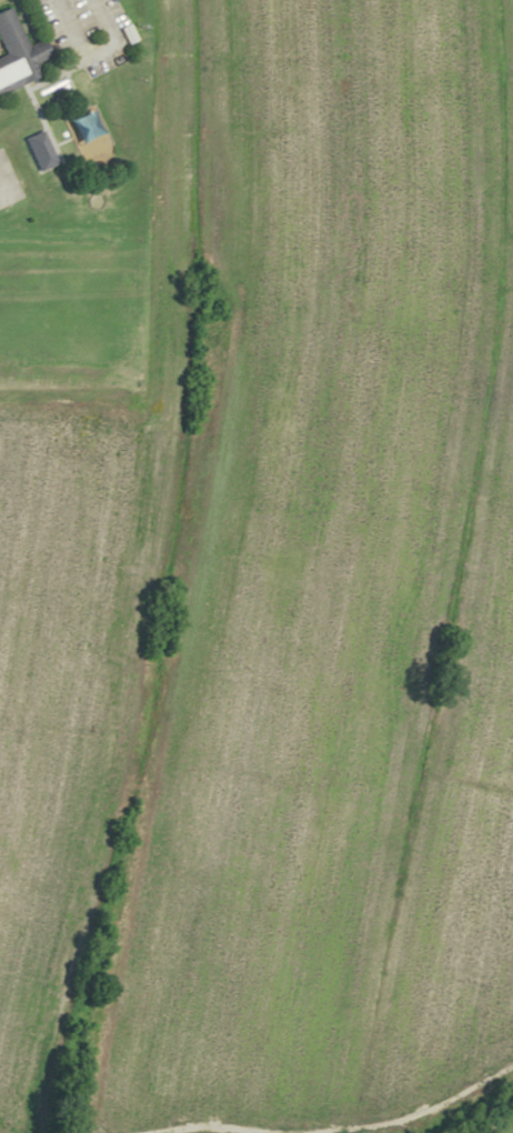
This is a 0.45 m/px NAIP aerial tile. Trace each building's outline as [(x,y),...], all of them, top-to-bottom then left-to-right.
[(40,74),(34,64),(48,58),(40,40),(28,46),(26,47),(7,7),(0,10),(0,94),(40,74)]
